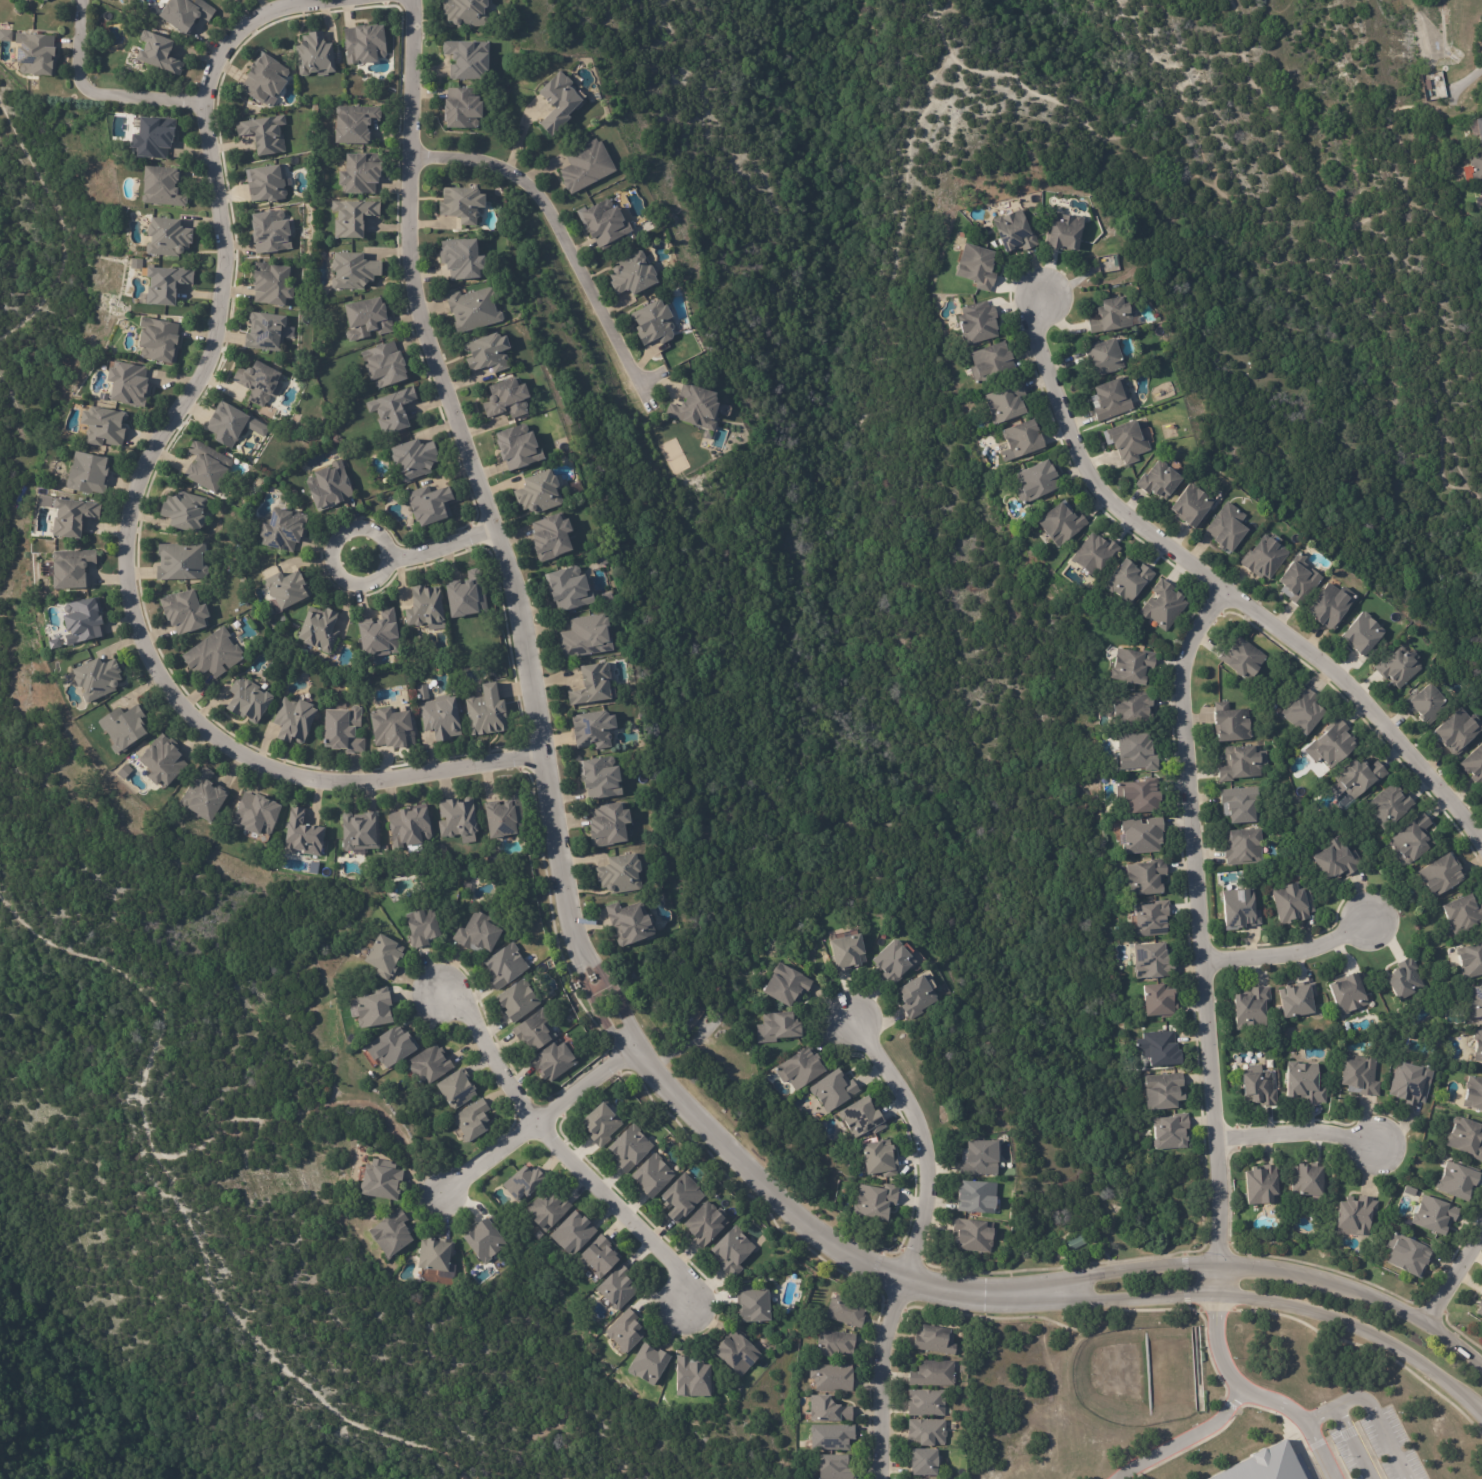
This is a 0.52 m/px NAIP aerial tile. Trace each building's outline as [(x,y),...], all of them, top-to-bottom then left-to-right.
[(162,6),(166,0),(198,0),(214,11),(206,23),(205,22),(196,16),(195,18),(194,19),(191,19),(189,23),(195,26),(188,37),(183,33),(181,36),(153,17),(161,6),(162,6)] [(442,1),(452,0),(485,0),(486,6),(485,8),(483,8),(483,15),(486,15),(487,26),(458,28),(458,24),(456,25),(454,25),(452,24),(451,22),(447,22),(447,15),(443,15),(443,10),(442,10),(442,1)] [(344,29),(352,29),(351,27),(359,26),(360,27),(366,27),(366,26),(374,25),(374,26),(380,26),(386,55),(383,58),(380,58),(376,56),(374,56),(375,63),(359,64),(359,61),(357,61),(358,64),(347,65),(346,56),(344,50),(342,40),(342,30),(344,29)] [(172,42),(171,46),(168,45),(164,57),(183,63),(179,76),(132,60),(136,50),(139,51),(143,42),(137,40),(138,39),(137,39),(140,31),(141,31),(141,30),(148,32),(148,33),(172,42)] [(322,32),(323,44),(330,43),(335,72),(329,73),(329,75),(318,77),(317,72),(309,74),(309,75),(300,77),(294,44),(300,43),(299,36),(307,35),(307,33),(321,30),(322,32)] [(25,35),(50,36),(48,59),(53,60),(52,76),(16,74),(13,72),(13,67),(14,66),(14,64),(7,64),(8,47),(10,47),(10,44),(11,44),(12,42),(17,42),(17,35),(25,35)] [(480,76),(480,80),(449,79),(449,64),(453,64),(453,60),(450,60),(450,56),(442,55),(443,52),(442,52),(442,41),(487,42),(487,53),(485,53),(484,72),(480,76)] [(285,76),(283,80),(284,81),(275,95),(273,93),(271,95),(277,98),(271,108),(268,106),(268,107),(241,91),(243,87),(241,85),(246,77),(243,75),(248,67),(251,69),(252,66),(251,65),(256,58),(257,58),(261,53),(287,69),(288,73),(286,75),(285,76)] [(1425,101),(1445,96),(1440,70),(1419,74),(1425,101)] [(574,94),(574,95),(581,101),(566,117),(569,119),(550,138),(538,126),(553,109),(552,108),(551,109),(547,105),(547,104),(537,94),(549,81),(550,82),(560,71),(573,84),(569,88),(572,91),(574,94)] [(447,88),(472,88),(472,97),(476,97),(476,102),(479,102),(479,119),(478,118),(477,125),(474,129),(445,128),(445,122),(443,122),(444,115),(441,115),(442,106),(443,99),(446,99),(446,88),(447,88)] [(376,120),(365,120),(365,125),(363,125),(362,130),(364,130),(364,132),(367,132),(367,129),(370,129),(369,144),(330,143),(331,115),(333,115),(334,106),(377,107),(377,110),(378,110),(378,117),(377,117),(377,120),(376,120)] [(255,150),(255,149),(254,149),(252,134),(238,136),(236,122),(285,115),(286,124),(278,126),(279,131),(279,135),(284,135),(286,148),(287,148),(287,152),(256,157),(255,150)] [(170,131),(169,143),(168,143),(167,149),(166,149),(165,158),(160,158),(160,159),(150,158),(132,157),(133,148),(126,148),(127,134),(134,135),(135,117),(149,118),(149,117),(174,119),(173,129),(170,129),(170,131)] [(1481,144),(1481,117),(1468,120),(1471,135),(1476,134),(1478,145),(1481,144)] [(598,142),(613,171),(569,194),(566,190),(565,191),(560,182),(562,181),(560,176),(558,171),(568,165),(563,156),(594,139),(596,143),(598,142)] [(1468,155),(1481,152),(1481,181),(1467,184),(1464,170),(1467,167),(1470,166),(1468,155)] [(377,169),(377,172),(376,172),(376,178),(375,178),(375,184),(374,184),(374,195),(359,194),(359,195),(341,194),(340,194),(341,187),(338,187),(338,186),(335,186),(335,172),(341,172),(341,154),(362,155),(362,154),(380,154),(380,165),(377,164),(377,169)] [(280,165),(282,178),(280,178),(281,188),(283,190),(284,194),(283,196),(280,196),(280,199),(272,201),(262,203),(262,200),(253,202),(253,201),(247,202),(246,195),(244,195),(242,183),(245,183),(244,177),(245,177),(244,170),(248,169),(247,169),(280,164),(280,165)] [(178,169),(177,184),(174,184),(174,181),(171,181),(171,184),(169,184),(169,189),(171,189),(171,193),(184,194),(184,196),(185,196),(184,204),(183,204),(182,207),(139,203),(138,201),(139,196),(138,194),(139,180),(138,180),(139,166),(178,169)] [(474,189),(474,191),(476,193),(476,195),(482,195),(481,209),(476,209),(476,212),(477,212),(477,219),(475,219),(475,226),(460,226),(460,219),(453,218),(453,217),(438,217),(438,207),(439,207),(439,199),(440,199),(440,192),(441,192),(441,188),(474,189)] [(599,247),(594,238),(590,240),(585,230),(588,228),(587,227),(586,228),(577,211),(585,207),(587,209),(607,199),(611,201),(614,207),(615,206),(623,221),(620,222),(622,225),(628,222),(632,231),(623,236),(625,239),(603,250),(602,247),(599,248),(599,247)] [(381,203),(380,216),(361,216),(361,218),(362,218),(361,239),(334,238),(335,220),(336,220),(336,211),(331,211),(332,201),(381,203)] [(1021,211),(1029,230),(1032,229),(1038,243),(1022,249),(1021,246),(1011,250),(1010,246),(1004,249),(991,217),(1000,213),(1000,215),(1019,207),(1021,211)] [(283,217),(287,236),(284,237),(285,240),(290,239),(292,249),(283,251),(283,250),(275,252),(263,254),(263,253),(254,255),(252,243),(249,244),(248,235),(246,222),(248,221),(247,215),(279,210),(283,213),(283,217)] [(1074,213),(1082,214),(1081,216),(1082,216),(1076,251),(1059,248),(1059,246),(1046,244),(1046,242),(1044,241),(1046,230),(1048,230),(1052,210),(1073,214),(1074,213)] [(179,221),(178,228),(181,228),(181,230),(193,230),(192,245),(189,245),(189,252),(182,251),(181,253),(179,254),(179,258),(149,256),(148,257),(145,254),(146,246),(148,245),(149,239),(145,237),(145,227),(148,226),(149,219),(179,221)] [(967,240),(992,248),(990,255),(991,255),(991,256),(996,258),(994,265),(990,263),(989,269),(996,271),(991,285),(990,285),(989,291),(974,286),(976,279),(959,274),(957,274),(953,272),(957,260),(955,259),(962,238),(967,240)] [(478,279),(457,281),(457,280),(451,281),(450,271),(445,271),(445,265),(443,266),(443,265),(441,265),(440,252),(442,252),(441,243),(474,240),(476,258),(482,257),(484,272),(482,272),(483,278),(478,279)] [(644,257),(645,258),(644,260),(643,261),(645,267),(647,266),(650,266),(654,275),(653,277),(653,278),(656,283),(631,296),(628,290),(625,291),(625,290),(615,295),(609,283),(612,281),(609,275),(612,273),(611,271),(612,268),(613,267),(615,266),(614,264),(639,251),(641,251),(644,257)] [(360,254),(360,261),(363,261),(363,262),(380,262),(380,277),(372,277),(372,283),(367,283),(367,285),(364,285),(364,289),(333,289),(331,287),(331,281),(333,279),(333,272),(330,272),(329,271),(329,262),(332,260),(332,254),(360,253),(360,254)] [(254,303),(255,294),(251,293),(252,287),(250,287),(251,281),(250,281),(250,273),(254,273),(255,263),(284,266),(284,262),(295,263),(293,277),(288,277),(287,286),(294,287),(292,301),(290,301),(290,307),(285,307),(285,308),(267,306),(260,305),(254,304),(254,303)] [(190,281),(190,285),(172,283),(171,306),(142,304),(144,279),(139,278),(140,268),(191,271),(190,281)] [(496,297),(494,300),(491,300),(494,313),(499,312),(501,313),(503,319),(501,321),(457,334),(454,325),(455,325),(452,313),(450,313),(445,295),(459,292),(460,295),(491,287),(492,290),(494,292),(496,297)] [(1127,300),(1129,312),(1130,312),(1131,313),(1131,317),(1131,319),(1132,325),(1102,329),(1103,331),(1090,333),(1087,317),(1096,316),(1095,305),(1101,304),(1100,298),(1121,294),(1121,295),(1126,294),(1127,300)] [(383,308),(384,314),(383,314),(385,319),(391,318),(393,327),(394,332),(379,336),(377,330),(376,330),(376,331),(369,332),(371,337),(350,342),(349,340),(347,339),(346,335),(347,332),(341,307),(378,298),(380,306),(382,305),(383,308)] [(986,300),(988,305),(993,303),(997,317),(993,318),(995,324),(996,324),(997,328),(995,328),(997,335),(966,343),(962,330),(960,330),(956,314),(961,313),(959,306),(986,298),(986,300)] [(664,306),(665,305),(671,318),(669,319),(673,327),(673,330),(671,331),(673,334),(671,340),(661,345),(658,338),(643,346),(637,336),(641,334),(635,321),(633,321),(630,316),(631,314),(657,300),(657,301),(659,300),(662,306),(664,306)] [(293,329),(292,339),(282,338),(280,352),(240,348),(240,338),(243,334),(247,334),(248,322),(245,322),(245,314),(248,313),(285,317),(285,318),(286,319),(286,326),(283,326),(283,327),(293,328),(293,329)] [(176,325),(172,346),(176,346),(174,364),(167,363),(167,364),(148,361),(139,358),(137,355),(138,351),(141,349),(133,348),(136,332),(139,332),(140,325),(136,325),(137,318),(176,325)] [(491,366),(487,368),(486,367),(471,372),(467,359),(470,357),(469,352),(465,351),(464,347),(466,343),(494,334),(499,336),(499,338),(505,336),(509,349),(504,351),(505,354),(507,355),(508,359),(508,361),(510,368),(495,373),(493,366),(491,366)] [(1113,336),(1122,357),(1121,358),(1124,366),(1097,376),(1085,345),(1113,335),(1113,336)] [(1005,345),(1005,347),(1007,346),(1014,368),(974,382),(968,366),(973,364),(969,351),(1002,338),(1005,345)] [(394,343),(403,367),(402,367),(404,374),(403,374),(405,380),(380,389),(376,387),(375,384),(376,379),(369,382),(363,366),(366,365),(365,363),(364,363),(360,353),(367,351),(384,345),(394,341),(394,343)] [(283,377),(281,382),(283,383),(276,397),(269,394),(268,395),(270,396),(267,403),(265,402),(262,407),(246,399),(251,390),(247,388),(246,389),(244,388),(243,388),(238,386),(239,385),(235,383),(231,380),(238,366),(242,369),(245,368),(248,370),(253,360),(284,375),(283,377)] [(144,368),(141,385),(149,386),(147,399),(144,399),(142,408),(126,406),(126,405),(103,402),(106,384),(100,383),(102,370),(109,371),(110,363),(144,368)] [(1123,382),(1128,394),(1133,408),(1097,421),(1092,407),(1094,407),(1089,396),(1095,393),(1094,392),(1095,391),(1092,384),(1116,375),(1116,376),(1121,375),(1123,382)] [(514,379),(517,387),(523,385),(528,398),(524,400),(527,402),(528,406),(527,408),(529,414),(512,420),(509,413),(508,413),(507,411),(488,418),(483,404),(487,403),(487,401),(487,399),(489,397),(490,396),(487,387),(513,378),(514,379)] [(1021,384),(1025,394),(1019,397),(1022,402),(1026,411),(992,423),(989,415),(990,414),(983,394),(1008,384),(1007,382),(1019,378),(1021,384)] [(685,384),(685,385),(714,394),(713,398),(715,398),(713,403),(716,404),(710,420),(716,422),(713,431),(695,425),(694,427),(680,422),(681,420),(665,415),(668,405),(669,406),(670,403),(676,405),(675,406),(678,407),(680,402),(683,403),(684,399),(682,399),(682,396),(681,396),(680,397),(678,396),(683,383),(685,384)] [(415,400),(399,406),(402,413),(404,413),(407,421),(406,421),(408,427),(384,436),(378,420),(379,419),(376,411),(370,413),(366,403),(413,387),(418,399),(415,400)] [(265,436),(244,425),(239,433),(242,434),(239,440),(237,439),(232,450),(213,440),(215,436),(215,434),(206,429),(208,424),(207,423),(208,421),(207,420),(219,399),(221,401),(220,402),(248,417),(249,415),(271,426),(265,436)] [(88,409),(124,413),(126,416),(125,421),(122,423),(121,422),(121,427),(125,428),(123,441),(122,441),(122,447),(102,445),(102,447),(84,445),(85,437),(84,435),(84,432),(86,430),(87,428),(75,426),(76,412),(83,413),(83,411),(86,410),(86,408),(88,409)] [(1036,426),(1037,428),(1034,429),(1036,433),(1039,432),(1045,449),(1031,454),(1030,451),(1011,458),(1004,437),(1003,437),(1000,430),(1002,430),(1001,428),(1032,416),(1034,422),(1035,422),(1036,426)] [(1138,429),(1140,436),(1144,434),(1150,449),(1136,454),(1139,459),(1125,465),(1123,459),(1120,460),(1115,447),(1114,447),(1112,441),(1105,443),(1101,430),(1103,429),(1103,427),(1133,416),(1138,429)] [(507,470),(503,461),(499,462),(495,454),(497,453),(492,442),(495,441),(493,435),(520,424),(525,426),(526,430),(524,434),(528,432),(534,448),(530,450),(532,453),(539,450),(543,459),(514,470),(508,472),(507,470)] [(430,440),(435,453),(434,454),(436,460),(431,461),(429,466),(430,470),(403,480),(401,478),(395,462),(391,464),(388,454),(389,453),(387,446),(414,437),(416,443),(420,442),(420,443),(430,440)] [(228,469),(215,495),(184,480),(185,478),(183,477),(187,468),(190,469),(191,467),(192,467),(194,464),(191,462),(194,456),(187,453),(189,450),(188,450),(191,444),(192,444),(194,441),(232,461),(228,469)] [(103,458),(102,465),(105,466),(103,470),(108,471),(104,493),(91,491),(86,492),(75,491),(69,489),(67,486),(62,485),(64,479),(61,478),(62,472),(63,473),(65,465),(66,466),(68,458),(70,458),(71,452),(103,458)] [(1052,466),(1056,474),(1055,474),(1060,485),(1061,488),(1049,494),(1046,490),(1031,497),(1031,498),(1021,503),(1013,487),(1018,485),(1012,472),(1044,456),(1047,462),(1050,461),(1052,466)] [(347,476),(353,494),(342,498),(343,500),(336,502),(337,503),(316,510),(315,507),(305,480),(306,476),(311,475),(313,476),(315,475),(313,470),(328,465),(327,462),(340,458),(347,476)] [(1165,464),(1174,470),(1177,470),(1181,472),(1181,476),(1168,493),(1168,494),(1164,499),(1158,494),(1157,494),(1155,493),(1153,493),(1151,492),(1149,494),(1135,483),(1144,472),(1146,474),(1157,459),(1159,460),(1161,460),(1165,462),(1165,464)] [(549,471),(551,476),(553,477),(557,486),(556,488),(554,489),(555,494),(557,494),(560,495),(562,502),(561,505),(535,514),(534,511),(532,512),(529,512),(527,511),(526,509),(523,510),(522,506),(519,506),(519,505),(519,504),(517,505),(513,491),(522,488),(522,487),(524,486),(522,480),(549,470),(549,471)] [(1206,493),(1213,499),(1208,505),(1209,508),(1206,511),(1204,511),(1193,527),(1190,525),(1173,513),(1175,512),(1168,507),(1188,480),(1190,482),(1191,480),(1197,485),(1196,486),(1206,493)] [(580,488),(582,490),(570,495),(566,486),(578,481),(580,488)] [(447,501),(452,514),(420,525),(418,519),(415,520),(410,505),(411,504),(410,501),(407,501),(405,495),(406,492),(428,484),(430,491),(448,484),(453,498),(447,500),(447,501)] [(200,510),(198,516),(202,518),(200,528),(198,528),(196,535),(167,528),(169,522),(166,521),(166,520),(164,519),(164,518),(157,516),(160,503),(162,504),(164,496),(169,498),(176,495),(176,492),(205,499),(206,502),(204,508),(200,507),(200,510)] [(1059,500),(1064,506),(1064,505),(1068,510),(1069,509),(1074,514),(1078,511),(1087,522),(1056,547),(1034,518),(1059,499),(1059,500)] [(1244,516),(1240,522),(1247,527),(1230,551),(1224,547),(1222,550),(1217,545),(1218,543),(1212,539),(1214,537),(1204,530),(1226,500),(1245,514),(1244,516)] [(103,505),(102,519),(90,518),(83,518),(83,516),(81,515),(80,526),(81,526),(80,540),(60,538),(60,537),(53,536),(55,511),(50,511),(51,501),(103,505)] [(284,510),(293,512),(293,511),(300,512),(299,513),(308,515),(306,525),(307,526),(305,537),(299,536),(297,542),(296,541),(294,552),(264,546),(265,537),(262,536),(264,524),(271,526),(275,508),(284,510)] [(567,539),(571,552),(555,557),(555,558),(541,563),(538,555),(535,556),(533,549),(534,548),(532,542),(534,542),(532,536),(536,534),(533,523),(558,515),(561,522),(567,520),(572,532),(565,535),(567,539)] [(1098,536),(1105,541),(1107,537),(1120,547),(1110,561),(1107,559),(1098,571),(1093,567),(1089,573),(1073,561),(1074,559),(1070,556),(1090,531),(1095,535),(1096,534),(1098,536)] [(1289,551),(1269,579),(1263,574),(1260,578),(1241,564),(1242,563),(1239,561),(1245,553),(1247,554),(1259,538),(1264,541),(1268,535),(1279,543),(1280,543),(1284,546),(1284,548),(1289,551)] [(155,579),(155,568),(158,567),(157,558),(156,558),(156,546),(205,544),(205,555),(201,555),(201,567),(206,567),(207,569),(208,574),(206,576),(206,581),(163,583),(163,581),(156,582),(155,579)] [(1302,553),(1306,556),(1300,564),(1308,570),(1311,567),(1322,576),(1299,607),(1288,598),(1292,593),(1286,588),(1286,587),(1282,584),(1283,584),(1277,579),(1299,550),(1302,553)] [(93,565),(93,566),(81,566),(82,572),(78,572),(78,575),(86,575),(87,589),(80,590),(80,591),(45,593),(44,565),(46,565),(46,555),(48,555),(48,554),(92,552),(93,565)] [(607,565),(599,567),(596,557),(604,554),(607,565)] [(1132,562),(1134,564),(1133,566),(1137,569),(1141,563),(1155,573),(1146,584),(1143,583),(1127,604),(1103,586),(1124,556),(1132,562)] [(580,571),(582,577),(583,576),(588,593),(586,593),(586,596),(593,594),(596,604),(561,614),(558,602),(553,603),(546,576),(559,572),(559,571),(564,570),(564,571),(579,567),(580,571)] [(447,622),(442,588),(444,588),(444,586),(453,584),(453,586),(456,586),(456,587),(460,587),(459,584),(467,582),(465,573),(468,573),(467,571),(474,570),(474,571),(478,570),(485,612),(483,615),(478,615),(476,612),(474,613),(474,616),(461,618),(461,620),(447,622)] [(307,585),(312,595),(280,612),(274,600),(272,599),(269,594),(269,592),(268,590),(270,589),(269,587),(267,588),(266,585),(266,583),(265,580),(279,573),(282,579),(298,571),(300,576),(299,577),(304,586),(307,584),(307,585)] [(1164,580),(1174,588),(1172,590),(1174,593),(1176,591),(1183,596),(1181,598),(1187,602),(1165,631),(1157,625),(1158,623),(1151,618),(1150,620),(1146,617),(1145,618),(1140,614),(1141,613),(1138,611),(1150,596),(1153,599),(1157,594),(1151,590),(1160,577),(1164,580)] [(1341,620),(1333,631),(1331,629),(1330,630),(1317,620),(1318,620),(1311,615),(1311,614),(1306,610),(1328,581),(1332,584),(1334,581),(1341,586),(1343,585),(1356,595),(1338,618),(1341,620)] [(428,590),(440,588),(443,622),(444,621),(445,630),(429,632),(428,628),(426,628),(426,625),(424,625),(423,627),(418,627),(415,626),(408,627),(407,611),(412,610),(411,606),(413,606),(412,598),(412,589),(426,587),(427,590),(428,590)] [(179,634),(176,626),(170,628),(168,623),(166,623),(164,618),(162,618),(160,611),(163,610),(160,601),(172,596),(173,598),(192,591),(198,608),(204,606),(209,619),(208,620),(210,626),(206,628),(188,635),(188,634),(180,636),(179,634)] [(602,606),(600,595),(610,593),(612,603),(602,606)] [(92,614),(95,624),(98,623),(102,639),(62,648),(60,639),(63,638),(62,635),(59,636),(56,620),(64,618),(63,614),(60,615),(59,610),(61,607),(94,599),(97,610),(92,612),(92,614)] [(336,611),(337,611),(331,626),(339,629),(331,651),(330,650),(328,651),(322,649),(321,647),(311,644),(310,645),(302,642),(302,639),(296,637),(306,610),(320,616),(324,605),(333,609),(333,610),(336,611)] [(397,651),(375,655),(374,651),(374,653),(368,654),(366,652),(362,652),(358,624),(363,623),(363,622),(372,620),(372,623),(376,622),(376,619),(382,618),(381,608),(384,608),(384,607),(395,605),(397,622),(395,622),(397,630),(399,629),(402,650),(397,651)] [(1363,655),(1363,656),(1360,654),(1360,655),(1355,650),(1355,649),(1353,647),(1352,648),(1344,641),(1346,639),(1341,635),(1362,610),(1363,611),(1364,610),(1370,615),(1369,616),(1385,630),(1363,655)] [(557,643),(557,642),(558,642),(557,636),(559,636),(558,630),(569,628),(567,617),(602,611),(602,616),(606,615),(608,626),(604,626),(606,637),(609,636),(611,647),(561,656),(560,651),(559,651),(557,643)] [(224,630),(229,637),(226,639),(232,648),(235,645),(241,654),(239,656),(242,660),(213,680),(206,671),(195,679),(189,671),(191,670),(190,669),(186,672),(180,664),(182,662),(179,658),(222,627),(224,630)] [(1218,657),(1224,649),(1226,651),(1233,642),(1231,641),(1236,634),(1266,656),(1251,676),(1246,672),(1242,676),(1217,658),(1218,657)] [(1155,658),(1152,669),(1149,669),(1147,679),(1145,679),(1143,685),(1108,678),(1110,667),(1112,668),(1116,647),(1125,649),(1125,648),(1142,652),(1142,650),(1156,653),(1155,658)] [(1408,651),(1416,661),(1417,661),(1421,665),(1421,668),(1399,689),(1394,684),(1394,685),(1389,680),(1391,678),(1388,675),(1384,679),(1373,667),(1382,659),(1384,661),(1397,649),(1402,653),(1406,649),(1408,651)] [(614,696),(608,697),(608,698),(569,703),(568,689),(581,688),(578,664),(607,660),(609,677),(606,678),(607,687),(610,687),(610,686),(613,686),(614,696)] [(116,684),(117,685),(114,686),(114,688),(115,691),(86,705),(84,704),(81,698),(82,695),(79,689),(76,691),(74,689),(70,682),(71,679),(69,673),(95,661),(98,666),(100,665),(101,666),(113,661),(119,674),(117,674),(120,681),(116,683),(116,684)] [(250,684),(254,687),(265,695),(264,696),(271,700),(270,702),(271,702),(255,727),(253,727),(237,717),(236,720),(224,712),(234,697),(229,693),(235,683),(240,682),(243,684),(245,681),(250,684)] [(1422,720),(1418,716),(1420,715),(1417,712),(1415,714),(1405,704),(1407,702),(1405,700),(1416,690),(1417,692),(1430,681),(1446,700),(1442,703),(1448,709),(1430,726),(1425,720),(1423,722),(1422,720)] [(431,699),(435,698),(435,702),(443,700),(442,697),(452,695),(458,734),(447,736),(448,739),(434,741),(432,727),(423,729),(419,707),(417,707),(416,703),(419,703),(418,698),(415,698),(414,694),(417,693),(415,684),(425,682),(428,699),(431,699)] [(495,684),(497,701),(502,700),(507,730),(470,736),(465,700),(466,700),(467,697),(472,696),(474,698),(482,697),(480,685),(495,683),(495,684)] [(1303,687),(1306,690),(1308,688),(1318,696),(1314,702),(1325,711),(1305,736),(1282,716),(1283,715),(1280,713),(1294,695),(1302,686),(1303,687)] [(1152,696),(1153,725),(1118,727),(1118,714),(1112,714),(1112,702),(1119,702),(1119,695),(1133,695),(1133,692),(1151,692),(1151,694),(1152,694),(1152,696)] [(292,700),(294,700),(311,707),(310,711),(316,712),(304,744),(292,739),(289,745),(277,740),(281,728),(278,727),(278,726),(273,724),(283,697),(292,700)] [(1248,739),(1217,741),(1216,735),(1214,735),(1213,710),(1214,710),(1213,702),(1227,701),(1228,709),(1248,708),(1249,730),(1250,730),(1251,737),(1250,737),(1248,739)] [(364,749),(354,749),(354,751),(345,750),(345,748),(338,748),(338,749),(328,748),(328,746),(321,746),(323,708),(346,709),(346,712),(350,712),(350,705),(353,703),(357,703),(359,705),(361,705),(360,726),(353,726),(352,735),(365,735),(365,750),(364,749)] [(139,722),(143,727),(139,730),(144,736),(115,756),(110,749),(113,747),(108,740),(110,739),(98,723),(120,708),(124,714),(137,705),(145,717),(139,722)] [(408,742),(406,742),(406,745),(399,746),(399,745),(393,745),(392,744),(386,745),(386,741),(378,742),(377,738),(373,731),(371,715),(379,713),(378,707),(390,705),(391,711),(409,708),(410,718),(414,717),(415,726),(416,726),(417,732),(416,732),(417,743),(411,744),(411,743),(408,742)] [(1474,713),(1481,722),(1481,730),(1465,745),(1467,747),(1455,757),(1441,741),(1439,742),(1431,733),(1434,731),(1434,730),(1461,706),(1470,717),(1474,713)] [(577,748),(577,740),(575,741),(573,719),(574,719),(574,715),(604,712),(607,714),(607,716),(608,717),(614,716),(615,730),(609,730),(610,733),(611,734),(612,738),(611,739),(612,747),(596,749),(596,746),(577,748)] [(1341,720),(1349,728),(1345,732),(1348,735),(1349,733),(1354,738),(1353,739),(1358,744),(1330,768),(1321,758),(1316,763),(1304,750),(1325,730),(1324,729),(1336,718),(1338,720),(1340,718),(1341,720)] [(1150,743),(1150,744),(1151,744),(1152,752),(1157,752),(1158,765),(1156,766),(1157,770),(1144,771),(1144,767),(1119,769),(1118,757),(1117,757),(1115,735),(1147,732),(1147,739),(1150,739),(1150,743)] [(166,746),(168,747),(169,746),(175,752),(175,753),(187,764),(163,789),(157,784),(153,788),(143,779),(148,774),(135,762),(161,734),(165,738),(163,741),(165,743),(164,744),(166,746)] [(1460,763),(1481,743),(1481,789),(1481,790),(1478,786),(1470,777),(1473,774),(1471,771),(1468,774),(1463,769),(1464,768),(1460,763)] [(1218,778),(1217,765),(1224,764),(1223,747),(1253,745),(1253,746),(1257,745),(1257,747),(1259,747),(1260,750),(1266,750),(1266,765),(1261,765),(1261,768),(1260,768),(1261,776),(1233,778),(1233,781),(1219,782),(1218,778)] [(613,760),(614,768),(617,767),(619,783),(616,783),(616,787),(620,787),(621,796),(588,802),(586,790),(584,790),(583,784),(581,784),(580,777),(583,776),(581,769),(582,769),(581,762),(610,758),(613,760)] [(1364,761),(1365,762),(1363,763),(1368,768),(1377,760),(1388,773),(1377,782),(1375,781),(1354,799),(1349,794),(1348,794),(1346,792),(1346,790),(1345,789),(1339,795),(1332,787),(1337,783),(1334,779),(1339,775),(1337,773),(1353,758),(1358,763),(1362,759),(1364,761)] [(211,776),(206,785),(208,787),(208,788),(214,792),(217,787),(228,793),(226,798),(224,797),(205,827),(194,820),(195,819),(182,812),(184,810),(178,807),(178,804),(201,767),(204,769),(204,768),(210,772),(210,773),(212,774),(211,776)] [(1158,782),(1159,800),(1158,800),(1158,811),(1125,813),(1124,799),(1121,799),(1121,796),(1116,796),(1115,782),(1158,780),(1158,782)] [(1397,789),(1402,796),(1406,793),(1415,803),(1393,823),(1389,817),(1384,822),(1368,803),(1391,783),(1397,789)] [(1223,814),(1222,805),(1220,805),(1219,790),(1258,787),(1260,821),(1229,824),(1229,816),(1223,816),(1223,814)] [(525,832),(514,834),(514,836),(501,839),(501,840),(487,842),(482,809),(484,809),(484,805),(498,802),(499,808),(501,808),(501,805),(508,804),(506,794),(509,793),(508,792),(515,791),(515,792),(518,792),(525,832)] [(245,793),(264,800),(263,801),(274,805),(273,806),(279,808),(270,834),(266,836),(263,835),(261,831),(259,830),(258,835),(257,834),(256,838),(240,833),(241,829),(230,826),(242,792),(245,793)] [(472,801),(476,834),(474,835),(473,836),(469,837),(467,836),(466,838),(460,838),(457,837),(455,837),(454,838),(450,838),(448,837),(441,838),(439,822),(441,822),(438,803),(445,803),(445,802),(457,801),(457,805),(464,804),(464,801),(466,799),(469,798),(472,801)] [(588,836),(588,833),(589,833),(588,826),(590,826),(589,820),(594,819),(592,808),(624,804),(625,812),(627,812),(628,826),(623,826),(625,844),(595,848),(593,847),(591,844),(591,841),(589,841),(588,836)] [(304,810),(302,826),(323,829),(320,848),(322,848),(320,857),(303,854),(304,853),(293,851),(293,855),(283,854),(284,847),(284,843),(286,825),(287,825),(289,812),(290,812),(291,806),(304,808),(304,810)] [(420,847),(404,850),(404,846),(402,847),(403,851),(394,853),(388,816),(405,812),(406,815),(410,814),(409,809),(425,806),(431,837),(418,839),(420,847)] [(1424,814),(1432,823),(1425,829),(1435,842),(1412,862),(1412,861),(1409,864),(1406,863),(1399,856),(1395,859),(1391,854),(1396,849),(1388,840),(1423,812),(1424,814)] [(378,851),(366,851),(366,852),(352,853),(351,854),(344,854),(343,853),(340,852),(339,829),(341,829),(341,818),(343,815),(348,815),(348,822),(356,821),(356,824),(364,824),(363,815),(377,814),(378,851)] [(1162,820),(1163,836),(1160,837),(1161,843),(1159,844),(1160,851),(1123,854),(1122,844),(1125,844),(1124,831),(1122,832),(1120,830),(1119,825),(1123,822),(1122,820),(1140,819),(1140,824),(1146,824),(1146,818),(1162,817),(1162,820)] [(1260,841),(1262,863),(1226,866),(1225,859),(1224,859),(1223,845),(1225,845),(1224,830),(1259,828),(1260,841)] [(1361,863),(1356,866),(1358,869),(1346,876),(1343,871),(1338,874),(1340,878),(1335,881),(1332,876),(1325,880),(1311,857),(1311,856),(1308,851),(1315,847),(1318,852),(1329,845),(1332,850),(1334,849),(1329,841),(1338,835),(1349,853),(1354,850),(1361,862),(1361,863)] [(1449,852),(1454,861),(1456,860),(1467,877),(1433,898),(1417,872),(1448,852),(1449,852)] [(610,894),(608,893),(606,892),(605,890),(605,888),(601,889),(600,882),(597,882),(595,868),(605,867),(605,866),(607,865),(606,858),(634,854),(635,860),(638,862),(639,871),(638,874),(636,874),(636,879),(641,880),(641,889),(612,894),(612,893),(610,894)] [(1166,863),(1167,876),(1163,876),(1164,893),(1134,895),(1134,894),(1127,894),(1126,886),(1128,886),(1126,864),(1151,862),(1151,860),(1165,859),(1166,863)] [(1314,912),(1308,913),(1310,919),(1298,922),(1297,918),(1291,920),(1292,923),(1287,924),(1287,923),(1280,925),(1270,889),(1301,881),(1302,886),(1308,885),(1315,911),(1314,912)] [(1260,910),(1261,925),(1255,925),(1255,926),(1244,927),(1244,929),(1225,931),(1225,927),(1224,927),(1222,891),(1252,889),(1254,910),(1260,910)] [(1476,907),(1481,904),(1481,926),(1455,937),(1442,906),(1470,893),(1474,903),(1476,907)] [(1169,905),(1170,917),(1165,917),(1166,934),(1137,936),(1134,934),(1134,928),(1135,927),(1134,912),(1140,912),(1139,905),(1154,904),(1154,901),(1169,900),(1169,905)] [(618,937),(614,927),(613,928),(610,925),(608,919),(608,914),(606,907),(618,902),(621,910),(640,902),(649,926),(652,927),(654,933),(653,936),(628,947),(622,948),(618,946),(617,941),(619,938),(618,937)] [(439,935),(426,938),(428,946),(414,950),(414,948),(411,948),(409,939),(407,939),(406,935),(409,934),(404,916),(411,914),(411,912),(421,909),(422,911),(431,908),(439,935)] [(504,927),(488,956),(481,952),(481,953),(476,951),(475,952),(470,949),(468,952),(456,945),(457,943),(451,940),(458,927),(464,930),(475,911),(504,927)] [(400,954),(395,962),(399,965),(392,976),(390,975),(387,980),(374,972),(377,967),(361,958),(377,931),(395,941),(395,942),(404,948),(400,954)] [(858,966),(852,967),(851,965),(848,965),(849,969),(836,973),(835,969),(834,970),(827,941),(857,933),(865,962),(859,963),(859,965),(858,966)] [(900,946),(900,948),(908,956),(914,962),(909,967),(908,967),(899,976),(901,978),(891,988),(879,975),(882,973),(879,970),(879,971),(873,965),(874,964),(870,961),(893,939),(893,940),(896,940),(900,945),(900,946)] [(1475,942),(1481,940),(1481,974),(1464,979),(1457,950),(1476,945),(1475,942)] [(522,961),(529,970),(505,988),(504,986),(496,992),(489,981),(491,979),(481,965),(512,943),(518,951),(516,952),(522,961)] [(1170,952),(1171,961),(1173,961),(1174,976),(1161,977),(1135,979),(1134,968),(1132,945),(1163,943),(1164,950),(1170,949),(1170,952)] [(1418,991),(1398,1002),(1391,988),(1389,989),(1386,984),(1388,983),(1385,978),(1392,974),(1391,972),(1400,968),(1403,972),(1405,971),(1400,962),(1411,956),(1418,969),(1415,970),(1425,988),(1418,991)] [(811,983),(804,994),(798,991),(794,998),(794,997),(791,1002),(791,1001),(787,1008),(759,992),(769,974),(770,974),(776,962),(811,982),(811,983)] [(1365,995),(1368,1005),(1349,1012),(1349,1013),(1342,1016),(1341,1015),(1340,1016),(1328,985),(1336,982),(1337,983),(1344,980),(1343,978),(1356,973),(1356,974),(1362,972),(1367,985),(1362,987),(1365,995)] [(928,990),(930,992),(932,992),(935,997),(934,999),(935,1001),(920,1010),(921,1013),(909,1021),(900,1006),(903,1004),(898,996),(904,993),(900,986),(919,975),(928,990)] [(509,1024),(503,1016),(506,1014),(503,1010),(501,1011),(494,1001),(524,980),(529,986),(527,987),(540,1005),(532,1012),(511,1027),(509,1024)] [(1314,983),(1315,983),(1317,997),(1312,998),(1314,1013),(1283,1019),(1279,990),(1285,989),(1284,987),(1296,985),(1296,984),(1308,981),(1308,984),(1314,983)] [(1172,991),(1173,1000),(1176,1000),(1177,1014),(1175,1015),(1175,1017),(1161,1018),(1161,1016),(1144,1017),(1142,986),(1163,984),(1163,990),(1172,989),(1172,991)] [(1467,988),(1481,986),(1481,1018),(1471,1019),(1471,1018),(1468,1018),(1467,1009),(1470,1009),(1467,988)] [(1266,1023),(1267,1027),(1246,1028),(1246,1030),(1237,1031),(1236,1028),(1233,995),(1242,994),(1242,996),(1250,996),(1250,988),(1264,987),(1264,988),(1269,987),(1271,1002),(1265,1002),(1266,1023)] [(389,1003),(393,1021),(361,1028),(361,1027),(359,1027),(358,1019),(359,1018),(355,997),(387,991),(389,1003)] [(519,1041),(512,1032),(517,1028),(518,1028),(543,1010),(551,1021),(546,1024),(556,1038),(533,1056),(529,1051),(527,1052),(519,1041)] [(790,1013),(791,1023),(799,1022),(800,1037),(775,1038),(775,1042),(756,1043),(755,1025),(761,1025),(760,1022),(762,1022),(761,1014),(790,1012),(790,1013)] [(397,1024),(402,1032),(405,1030),(412,1039),(414,1038),(419,1046),(386,1069),(383,1064),(381,1063),(380,1062),(378,1057),(373,1061),(363,1046),(396,1023),(397,1024)] [(1173,1032),(1174,1043),(1176,1043),(1176,1050),(1179,1050),(1179,1055),(1180,1055),(1181,1064),(1149,1067),(1148,1058),(1144,1058),(1143,1051),(1136,1051),(1135,1040),(1142,1039),(1142,1033),(1173,1031),(1173,1032)] [(1476,1031),(1481,1031),(1481,1062),(1475,1062),(1476,1041),(1474,1041),(1474,1033),(1476,1033),(1476,1031)] [(442,1049),(453,1067),(427,1084),(424,1079),(417,1083),(404,1063),(434,1043),(438,1048),(440,1047),(442,1049)] [(562,1046),(573,1061),(575,1060),(578,1064),(551,1084),(547,1080),(543,1083),(529,1063),(552,1046),(555,1051),(562,1046)] [(805,1049),(810,1056),(814,1054),(819,1062),(817,1063),(823,1072),(794,1092),(786,1080),(782,1084),(774,1072),(776,1070),(775,1067),(804,1047),(805,1049)] [(1377,1096),(1373,1096),(1373,1097),(1351,1095),(1351,1093),(1347,1093),(1347,1086),(1340,1086),(1342,1060),(1363,1062),(1363,1057),(1376,1059),(1374,1082),(1380,1082),(1378,1096),(1377,1096)] [(1288,1062),(1297,1062),(1297,1065),(1310,1065),(1310,1064),(1318,1064),(1318,1088),(1326,1089),(1326,1104),(1317,1103),(1317,1104),(1303,1104),(1303,1100),(1293,1100),(1293,1099),(1286,1098),(1287,1062),(1288,1062)] [(1423,1103),(1418,1102),(1417,1108),(1404,1104),(1405,1101),(1395,1098),(1395,1097),(1389,1095),(1397,1062),(1420,1068),(1421,1064),(1434,1068),(1425,1104),(1423,1103)] [(461,1071),(469,1084),(471,1083),(475,1089),(473,1090),(476,1095),(452,1111),(434,1083),(458,1067),(461,1071)] [(843,1075),(848,1081),(851,1079),(858,1091),(847,1098),(848,1099),(826,1114),(814,1096),(812,1097),(807,1090),(808,1089),(807,1089),(835,1069),(838,1072),(841,1070),(843,1075)] [(1273,1106),(1260,1106),(1260,1102),(1252,1103),(1251,1101),(1243,1102),(1241,1074),(1261,1073),(1263,1071),(1268,1070),(1269,1072),(1271,1072),(1273,1091),(1276,1091),(1277,1105),(1273,1106)] [(1182,1076),(1183,1086),(1178,1087),(1178,1094),(1183,1094),(1184,1101),(1179,1101),(1180,1108),(1176,1108),(1176,1109),(1145,1111),(1143,1083),(1144,1083),(1144,1077),(1182,1074),(1182,1076)] [(1468,1076),(1481,1078),(1481,1111),(1462,1107),(1467,1082),(1468,1076)] [(872,1102),(877,1111),(876,1112),(885,1127),(873,1135),(870,1129),(865,1132),(865,1134),(862,1136),(860,1135),(853,1139),(843,1121),(841,1122),(837,1115),(867,1095),(872,1102)] [(483,1098),(490,1110),(485,1113),(489,1119),(487,1121),(491,1128),(487,1131),(486,1129),(468,1140),(468,1141),(464,1143),(460,1137),(463,1135),(457,1127),(453,1121),(454,1121),(453,1118),(483,1098)] [(608,1108),(614,1115),(616,1115),(619,1118),(619,1120),(621,1122),(607,1135),(609,1137),(598,1147),(587,1134),(590,1132),(588,1129),(587,1130),(583,1126),(585,1125),(583,1124),(584,1122),(580,1118),(584,1114),(583,1113),(599,1098),(608,1108)] [(1188,1118),(1189,1131),(1184,1131),(1184,1134),(1187,1134),(1188,1142),(1186,1142),(1186,1148),(1155,1150),(1155,1149),(1153,1148),(1153,1142),(1154,1141),(1152,1120),(1173,1118),(1173,1115),(1187,1113),(1188,1118)] [(1480,1124),(1481,1125),(1481,1162),(1471,1158),(1472,1156),(1445,1147),(1448,1140),(1447,1139),(1448,1135),(1451,1133),(1454,1125),(1452,1122),(1454,1119),(1456,1117),(1480,1125),(1480,1124)] [(647,1139),(653,1145),(626,1174),(616,1164),(619,1162),(607,1151),(608,1149),(606,1147),(631,1121),(639,1129),(638,1131),(647,1139)] [(896,1148),(898,1161),(895,1162),(897,1170),(895,1170),(896,1176),(882,1179),(881,1173),(865,1176),(859,1145),(888,1140),(889,1146),(891,1146),(891,1148),(896,1148)] [(996,1148),(997,1175),(970,1176),(970,1173),(958,1174),(958,1161),(965,1161),(964,1150),(965,1150),(965,1142),(996,1142),(996,1148)] [(649,1197),(629,1178),(631,1177),(628,1174),(652,1149),(659,1156),(658,1158),(673,1172),(649,1197)] [(401,1175),(399,1184),(395,1183),(395,1187),(398,1188),(396,1194),(395,1201),(358,1194),(358,1188),(356,1188),(360,1168),(368,1169),(370,1158),(391,1162),(390,1167),(402,1170),(401,1175)] [(1277,1177),(1277,1179),(1274,1179),(1276,1200),(1270,1201),(1270,1202),(1245,1203),(1243,1169),(1249,1169),(1248,1165),(1255,1165),(1256,1168),(1263,1167),(1262,1163),(1276,1162),(1277,1177)] [(1310,1162),(1322,1162),(1322,1164),(1325,1164),(1324,1178),(1322,1178),(1321,1194),(1291,1193),(1292,1165),(1297,1165),(1297,1162),(1309,1163),(1309,1162),(1310,1162)] [(1456,1165),(1480,1175),(1475,1187),(1472,1186),(1470,1191),(1471,1191),(1469,1196),(1470,1196),(1467,1203),(1436,1191),(1436,1189),(1435,1189),(1438,1181),(1440,1181),(1445,1169),(1444,1168),(1447,1162),(1456,1165)] [(535,1167),(546,1179),(518,1204),(505,1190),(506,1189),(502,1185),(509,1179),(507,1177),(522,1164),(527,1169),(530,1166),(533,1169),(535,1167)] [(682,1219),(676,1224),(667,1215),(674,1208),(671,1204),(667,1209),(661,1203),(664,1200),(663,1199),(662,1201),(660,1199),(661,1198),(658,1194),(676,1177),(677,1178),(683,1171),(699,1187),(697,1188),(704,1196),(693,1207),(692,1206),(683,1215),(684,1216),(682,1219)] [(995,1196),(995,1198),(994,1198),(994,1206),(994,1217),(956,1214),(957,1201),(956,1201),(956,1188),(959,1188),(959,1181),(996,1184),(995,1196)] [(897,1188),(893,1206),(887,1205),(886,1209),(887,1209),(884,1223),(853,1216),(856,1205),(854,1205),(858,1185),(882,1190),(884,1184),(898,1187),(897,1188)] [(564,1197),(572,1206),(545,1233),(523,1211),(547,1186),(561,1200),(564,1197)] [(1357,1194),(1369,1195),(1369,1198),(1375,1198),(1373,1213),(1367,1213),(1365,1234),(1332,1231),(1332,1226),(1335,1200),(1342,1200),(1342,1199),(1347,1200),(1347,1199),(1355,1199),(1356,1193),(1357,1194)] [(1459,1211),(1455,1222),(1451,1221),(1445,1238),(1411,1225),(1412,1224),(1410,1223),(1414,1214),(1416,1215),(1420,1206),(1419,1205),(1423,1196),(1431,1199),(1432,1199),(1460,1210),(1459,1211)] [(701,1248),(700,1248),(691,1239),(693,1237),(688,1231),(688,1230),(685,1227),(686,1227),(682,1223),(705,1199),(710,1203),(712,1203),(716,1208),(717,1206),(724,1213),(722,1215),(727,1221),(701,1248)] [(588,1222),(597,1231),(570,1257),(549,1236),(573,1209),(580,1217),(582,1215),(589,1221),(588,1222)] [(406,1218),(410,1223),(409,1224),(415,1233),(409,1236),(412,1241),(385,1259),(367,1233),(401,1210),(406,1218)] [(503,1248),(489,1258),(490,1259),(483,1264),(483,1263),(481,1264),(461,1237),(470,1230),(471,1231),(475,1228),(473,1225),(484,1217),(486,1218),(490,1215),(499,1227),(495,1230),(506,1245),(503,1248)] [(992,1231),(991,1231),(990,1241),(992,1242),(991,1247),(990,1248),(989,1254),(956,1250),(956,1244),(954,1244),(956,1232),(951,1232),(953,1219),(993,1224),(992,1231)] [(749,1241),(754,1247),(737,1263),(742,1268),(731,1278),(728,1274),(727,1275),(717,1265),(719,1263),(712,1255),(713,1254),(707,1247),(735,1224),(741,1231),(740,1232),(749,1241)] [(1432,1250),(1428,1257),(1422,1269),(1420,1268),(1415,1277),(1382,1260),(1389,1247),(1383,1245),(1391,1229),(1416,1242),(1418,1238),(1433,1246),(1431,1249),(1432,1249),(1432,1250)] [(1082,1237),(1085,1242),(1070,1250),(1065,1241),(1081,1233),(1082,1237)] [(602,1235),(607,1241),(604,1244),(608,1248),(610,1247),(616,1253),(617,1252),(621,1257),(599,1280),(593,1274),(595,1272),(588,1266),(584,1271),(575,1262),(581,1252),(591,1242),(592,1244),(601,1234),(602,1235)] [(431,1236),(452,1239),(452,1242),(454,1242),(452,1256),(448,1256),(446,1269),(416,1265),(420,1238),(424,1239),(425,1235),(431,1236)] [(622,1265),(629,1272),(625,1276),(629,1280),(632,1278),(634,1281),(632,1283),(639,1290),(618,1311),(617,1310),(615,1310),(611,1306),(611,1304),(610,1303),(609,1303),(595,1289),(599,1285),(598,1284),(610,1271),(611,1272),(620,1263),(622,1265)] [(767,1288),(769,1320),(750,1321),(741,1322),(741,1315),(737,1315),(737,1309),(738,1309),(738,1303),(735,1303),(735,1294),(738,1294),(737,1285),(752,1284),(752,1289),(767,1288)] [(1478,1294),(1481,1296),(1472,1312),(1481,1318),(1481,1287),(1478,1294)] [(862,1313),(862,1315),(864,1315),(860,1328),(824,1316),(830,1297),(833,1298),(835,1294),(865,1303),(866,1305),(865,1311),(863,1311),(862,1313)] [(637,1316),(638,1317),(634,1320),(647,1334),(641,1339),(640,1338),(624,1353),(622,1354),(619,1350),(620,1347),(612,1339),(610,1339),(607,1336),(607,1334),(605,1332),(630,1309),(637,1316)] [(949,1331),(949,1333),(953,1333),(951,1343),(955,1343),(953,1354),(912,1347),(914,1333),(916,1333),(918,1322),(950,1328),(949,1331)] [(733,1329),(760,1353),(756,1357),(755,1356),(748,1364),(750,1365),(740,1376),(711,1351),(715,1346),(714,1345),(723,1334),(725,1336),(732,1328),(733,1329)] [(854,1336),(852,1355),(832,1353),(832,1356),(813,1354),(817,1328),(854,1333),(854,1336)] [(649,1347),(651,1347),(650,1348),(654,1350),(656,1347),(668,1354),(650,1384),(632,1373),(631,1374),(624,1370),(624,1369),(623,1368),(640,1339),(647,1343),(646,1345),(649,1347)] [(709,1379),(709,1395),(689,1395),(687,1397),(683,1397),(681,1395),(676,1395),(676,1357),(688,1357),(688,1362),(702,1362),(702,1364),(709,1365),(709,1379)] [(953,1361),(953,1377),(954,1377),(954,1383),(953,1383),(953,1385),(907,1384),(908,1370),(916,1370),(916,1363),(919,1363),(919,1359),(953,1360),(953,1361)] [(851,1374),(851,1390),(828,1390),(828,1389),(814,1389),(814,1382),(812,1382),(812,1377),(808,1377),(808,1364),(851,1365),(851,1374)] [(944,1404),(944,1415),(907,1415),(907,1401),(909,1401),(909,1398),(907,1398),(907,1389),(944,1390),(944,1404)] [(831,1401),(833,1403),(838,1403),(838,1405),(851,1405),(851,1420),(824,1419),(824,1420),(809,1419),(810,1394),(815,1394),(815,1393),(827,1393),(827,1398),(831,1401)] [(944,1422),(944,1429),(945,1430),(945,1436),(944,1437),(944,1444),(907,1444),(907,1418),(944,1419),(944,1422)] [(854,1426),(853,1439),(849,1439),(848,1450),(810,1449),(810,1433),(809,1432),(809,1426),(810,1425),(810,1424),(854,1424),(854,1426)] [(1279,1438),(1197,1478),(1301,1478),(1279,1438)] [(935,1452),(935,1455),(936,1455),(936,1467),(935,1467),(935,1474),(910,1474),(911,1468),(909,1468),(909,1462),(909,1459),(908,1459),(908,1455),(909,1455),(910,1447),(935,1447),(935,1452)] [(852,1468),(852,1478),(818,1478),(818,1475),(817,1475),(817,1470),(816,1470),(816,1453),(846,1453),(846,1465),(853,1465),(852,1468)]
